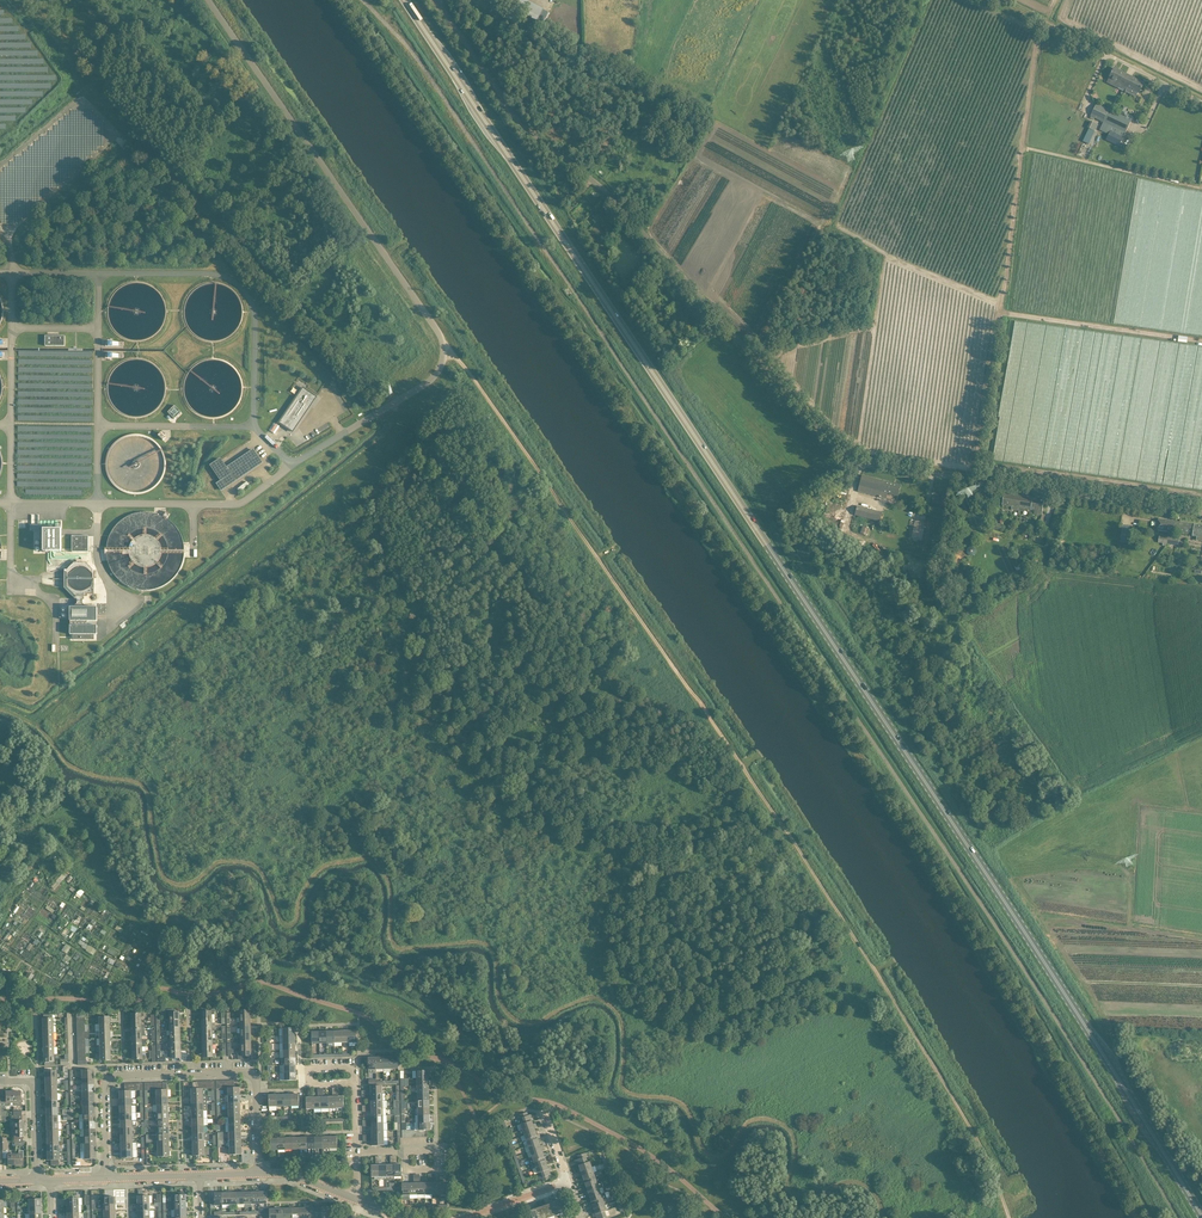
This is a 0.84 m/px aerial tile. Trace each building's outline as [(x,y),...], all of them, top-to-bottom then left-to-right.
[(497,8),(500,4),(493,0),(492,1),(491,0),(482,0),(497,8)] [(528,22),(520,17),(516,22),(520,25),(516,31),(521,34),(528,22)] [(1112,73),(1109,78),(1120,83),(1118,88),(1122,90),(1129,76),(1114,68),(1112,73)] [(1129,76),(1122,90),(1124,91),(1125,92),(1126,90),(1126,91),(1128,87),(1138,92),(1139,93),(1141,89),(1144,84),(1129,76)] [(1091,117),(1090,118),(1094,120),(1094,118),(1103,122),(1109,110),(1110,109),(1097,103),(1091,116),(1091,117)] [(1120,108),(1118,113),(1126,117),(1128,112),(1126,111),(1121,108),(1120,108)] [(1103,122),(1100,129),(1103,130),(1110,133),(1109,135),(1107,140),(1119,146),(1121,143),(1124,137),(1126,133),(1132,121),(1126,118),(1109,110),(1103,122)] [(1091,121),(1088,128),(1095,131),(1098,125),(1091,121)] [(1088,132),(1087,133),(1083,141),(1089,144),(1093,135),(1088,132)] [(45,335),(45,345),(65,346),(65,336),(59,336),(47,335),(45,335)] [(316,397),(303,387),(279,423),(293,432),(316,397)] [(175,405),(168,412),(169,413),(175,419),(181,412),(175,405)] [(269,430),(274,433),(279,426),(274,422),(269,430)] [(221,458),(210,465),(220,480),(221,480),(221,481),(223,480),(227,487),(263,463),(253,448),(227,466),(222,459),(221,458)] [(862,475),(861,481),(858,491),(880,496),(885,497),(886,493),(898,496),(900,485),(862,475)] [(1004,499),(1002,505),(1012,507),(1020,508),(1022,496),(1005,493),(1004,499)] [(1022,496),(1020,508),(1035,511),(1035,514),(1036,514),(1042,515),(1043,505),(1044,500),(1022,496)] [(934,499),(933,505),(932,508),(943,509),(945,501),(934,499)] [(854,515),(879,521),(881,512),(857,506),(854,515)] [(917,514),(914,528),(913,528),(911,539),(920,541),(922,529),(921,529),(924,515),(917,514)] [(1157,530),(1169,532),(1168,537),(1169,537),(1172,537),(1173,532),(1193,535),(1193,536),(1197,536),(1196,540),(1201,541),(1201,525),(1159,519),(1158,525),(1157,530)] [(1002,524),(992,522),(990,531),(994,531),(994,530),(1001,531),(1002,524)] [(43,529),(43,551),(61,552),(61,529),(43,529)] [(951,530),(949,538),(957,540),(960,532),(951,530)] [(1122,531),(1121,542),(1128,543),(1129,532),(1122,531)] [(72,535),(72,551),(76,551),(88,551),(88,535),(76,535),(72,535)] [(1162,536),(1161,543),(1168,544),(1169,537),(1168,537),(1167,537),(1162,536)] [(1169,537),(1168,544),(1175,545),(1176,538),(1172,537),(1169,537)] [(967,550),(967,551),(967,552),(967,553),(968,553),(968,554),(969,555),(970,555),(970,556),(971,556),(972,556),(973,555),(974,555),(975,554),(976,553),(976,552),(976,551),(976,550),(976,549),(975,548),(974,547),(973,547),(972,546),(971,546),(970,547),(969,547),(968,548),(967,549),(967,550)] [(65,570),(65,588),(74,598),(76,599),(77,599),(77,603),(73,607),(70,607),(70,619),(70,621),(71,621),(70,634),(73,634),(73,639),(94,639),(94,634),(97,634),(97,625),(87,625),(87,621),(97,621),(97,620),(97,613),(97,607),(87,607),(83,603),(83,599),(84,599),(84,593),(93,593),(93,598),(94,598),(94,578),(93,578),(93,569),(86,562),(74,562),(67,569),(65,569),(65,570)] [(78,925),(81,917),(78,916),(76,921),(73,919),(72,922),(78,925)] [(29,983),(33,975),(28,972),(24,980),(29,983)] [(176,1010),(165,1010),(166,1020),(170,1020),(180,1020),(180,1012),(176,1012),(176,1010)] [(43,1019),(41,1019),(42,1026),(53,1026),(52,1015),(42,1015),(43,1019)] [(180,1027),(167,1028),(167,1035),(171,1035),(180,1035),(180,1027)] [(145,1031),(145,1028),(132,1029),(132,1036),(142,1036),(142,1032),(145,1031)] [(251,1040),(251,1033),(241,1033),(241,1037),(238,1037),(238,1041),(251,1040)] [(251,1056),(251,1048),(242,1048),(242,1052),(238,1053),(238,1060),(248,1059),(247,1056),(251,1056)] [(216,1057),(216,1053),(213,1053),(213,1049),(203,1049),(203,1057),(216,1057)] [(181,1058),(181,1050),(171,1050),(168,1050),(168,1058),(181,1058)] [(146,1059),(146,1055),(142,1055),(142,1051),(133,1051),(133,1059),(146,1059)] [(53,1054),(42,1055),(43,1062),(44,1062),(45,1065),(47,1065),(51,1065),(54,1065),(54,1062),(53,1054)] [(296,1065),(296,1060),(298,1060),(298,1057),(284,1058),(279,1058),(279,1066),(284,1065),(296,1065)] [(376,1069),(376,1057),(368,1058),(368,1070),(376,1069)] [(93,1077),(93,1069),(81,1070),(81,1078),(93,1077)] [(296,1080),(296,1075),(298,1075),(298,1072),(284,1073),(280,1073),(280,1081),(296,1080)] [(383,1093),(382,1086),(370,1086),(370,1091),(368,1091),(368,1094),(383,1093)] [(203,1096),(203,1088),(200,1088),(196,1089),(191,1089),(191,1096),(203,1096)] [(168,1089),(163,1089),(159,1089),(156,1090),(156,1097),(168,1097),(168,1089)] [(132,1098),(131,1090),(128,1090),(125,1090),(119,1091),(120,1098),(132,1098)] [(13,1106),(13,1091),(5,1092),(6,1100),(5,1100),(5,1106),(9,1106),(13,1106)] [(20,1091),(13,1091),(13,1106),(21,1106),(21,1100),(20,1100),(20,1091)] [(299,1106),(299,1094),(294,1094),(294,1092),(291,1092),(292,1106),(299,1106)] [(339,1094),(336,1094),(336,1108),(344,1108),(343,1096),(339,1096),(339,1094)] [(528,1115),(527,1112),(520,1114),(523,1123),(532,1120),(531,1117),(533,1116),(532,1114),(528,1115)] [(22,1120),(22,1115),(14,1115),(12,1115),(12,1119),(14,1119),(14,1129),(24,1128),(24,1120),(22,1120)] [(430,1122),(430,1115),(418,1115),(415,1115),(415,1123),(418,1123),(430,1122)] [(533,1124),(532,1120),(523,1123),(521,1124),(523,1129),(536,1125),(536,1123),(533,1124)] [(430,1130),(430,1122),(418,1123),(418,1130),(420,1130),(424,1130),(427,1130),(430,1130)] [(537,1127),(536,1125),(523,1129),(525,1135),(536,1131),(534,1128),(537,1127)] [(23,1142),(23,1137),(25,1137),(24,1128),(14,1129),(14,1139),(13,1139),(13,1142),(14,1142),(23,1142)] [(537,1135),(536,1131),(525,1135),(527,1140),(540,1136),(539,1134),(537,1135)] [(337,1136),(329,1136),(330,1148),(337,1148),(337,1136)] [(541,1138),(540,1136),(527,1140),(529,1146),(539,1142),(538,1139),(541,1138)] [(384,1145),(384,1138),(370,1138),(370,1141),(372,1141),(372,1146),(384,1145)] [(541,1146),(539,1142),(529,1146),(530,1151),(544,1147),(543,1145),(541,1146)] [(242,1154),(242,1147),(230,1147),(230,1155),(242,1154)] [(544,1149),(544,1147),(530,1151),(532,1157),(543,1153),(542,1149),(544,1149)] [(205,1155),(205,1148),(191,1148),(191,1151),(193,1151),(193,1156),(196,1156),(201,1156),(205,1155)] [(170,1156),(170,1149),(158,1149),(158,1157),(170,1156)] [(15,1164),(15,1154),(11,1154),(11,1151),(7,1151),(7,1156),(8,1156),(8,1164),(15,1164)] [(23,1151),(19,1151),(19,1154),(15,1154),(15,1164),(22,1164),(22,1156),(23,1156),(23,1151)] [(96,1159),(95,1151),(83,1151),(84,1159),(96,1159)] [(59,1160),(59,1152),(45,1153),(45,1155),(47,1155),(47,1160),(51,1160),(51,1165),(59,1165),(58,1160),(59,1160)] [(534,1162),(548,1158),(547,1156),(544,1156),(543,1153),(532,1157),(533,1159),(530,1161),(531,1163),(534,1162)] [(588,1162),(587,1159),(585,1153),(577,1156),(579,1159),(574,1160),(575,1162),(578,1162),(579,1165),(588,1162)] [(548,1159),(548,1158),(534,1162),(536,1168),(547,1164),(546,1160),(548,1159)] [(578,1172),(592,1167),(590,1161),(588,1162),(579,1165),(580,1169),(578,1170),(578,1172)] [(402,1176),(401,1164),(397,1164),(396,1162),(394,1162),(394,1177),(402,1176)] [(548,1167),(547,1164),(536,1168),(538,1173),(540,1173),(540,1172),(551,1168),(551,1166),(548,1167)] [(583,1176),(594,1172),(592,1167),(578,1172),(579,1174),(581,1173),(583,1176)] [(552,1170),(551,1168),(540,1172),(540,1173),(543,1181),(550,1179),(549,1175),(551,1175),(549,1171),(552,1170)] [(582,1182),(596,1178),(594,1172),(583,1176),(584,1180),(581,1180),(582,1182)] [(586,1187),(597,1183),(596,1178),(582,1182),(583,1184),(585,1183),(586,1187)] [(447,1194),(447,1182),(439,1182),(440,1194),(447,1194)] [(586,1193),(599,1189),(599,1188),(603,1187),(601,1182),(597,1183),(586,1187),(588,1190),(585,1191),(586,1193)] [(590,1198),(601,1194),(599,1189),(586,1193),(586,1195),(589,1194),(590,1198)] [(267,1203),(267,1191),(262,1191),(262,1190),(259,1190),(259,1204),(267,1203)] [(238,1204),(237,1192),(232,1192),(232,1191),(230,1191),(230,1205),(238,1204)] [(590,1204),(603,1199),(606,1198),(605,1193),(601,1194),(590,1198),(591,1201),(589,1202),(590,1204)] [(115,1197),(103,1197),(98,1197),(98,1205),(103,1205),(115,1204),(115,1197)] [(40,1207),(40,1199),(28,1199),(28,1207),(40,1207)] [(594,1209),(605,1205),(603,1199),(590,1204),(590,1206),(593,1205),(594,1209)] [(565,1212),(561,1200),(556,1202),(560,1214),(565,1212)] [(560,1214),(556,1202),(551,1203),(555,1216),(560,1214)] [(555,1216),(551,1203),(546,1205),(550,1217),(555,1216)] [(546,1205),(541,1207),(544,1217),(548,1217),(550,1217),(546,1205)] [(593,1215),(607,1210),(606,1207),(605,1205),(594,1209),(595,1212),(593,1213),(593,1215)] [(541,1207),(536,1209),(539,1217),(544,1217),(541,1207)] [(536,1209),(530,1210),(533,1217),(539,1217),(536,1209)]
